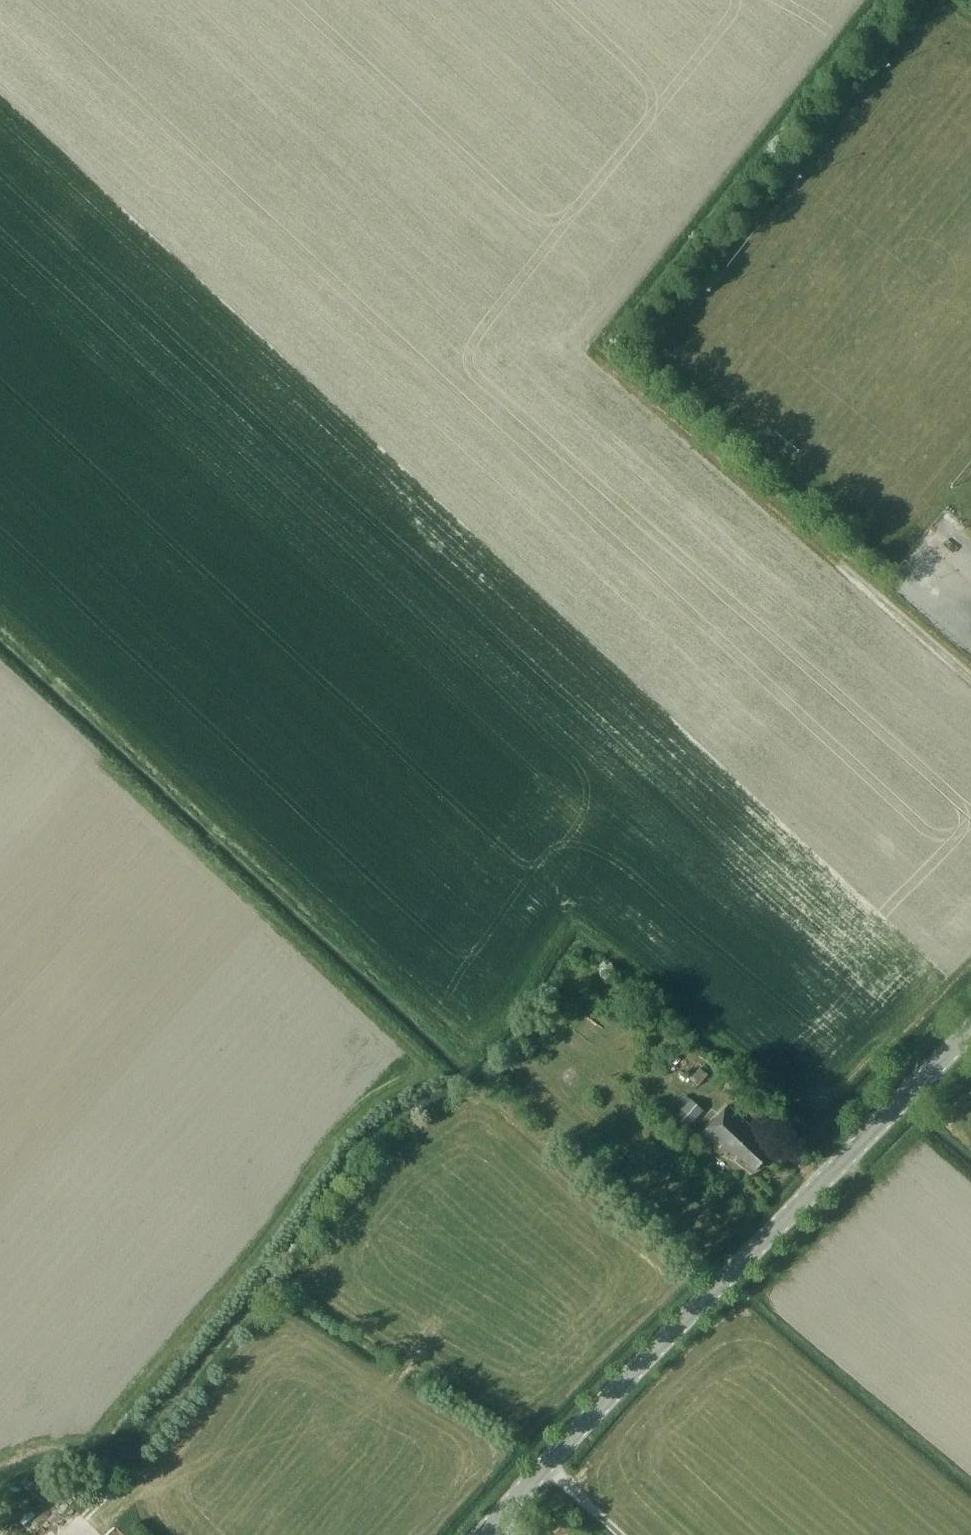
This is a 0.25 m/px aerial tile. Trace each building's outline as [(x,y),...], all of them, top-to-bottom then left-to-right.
[(691,1080),(699,1086),(708,1075),(700,1069),(691,1080)] [(691,1098),(674,1116),(688,1129),(705,1110),(691,1098)] [(757,1129),(730,1104),(703,1133),(721,1149),(724,1145),(740,1160),(743,1157),(758,1170),(771,1156),(768,1153),(771,1147),(754,1132),(757,1129)]
